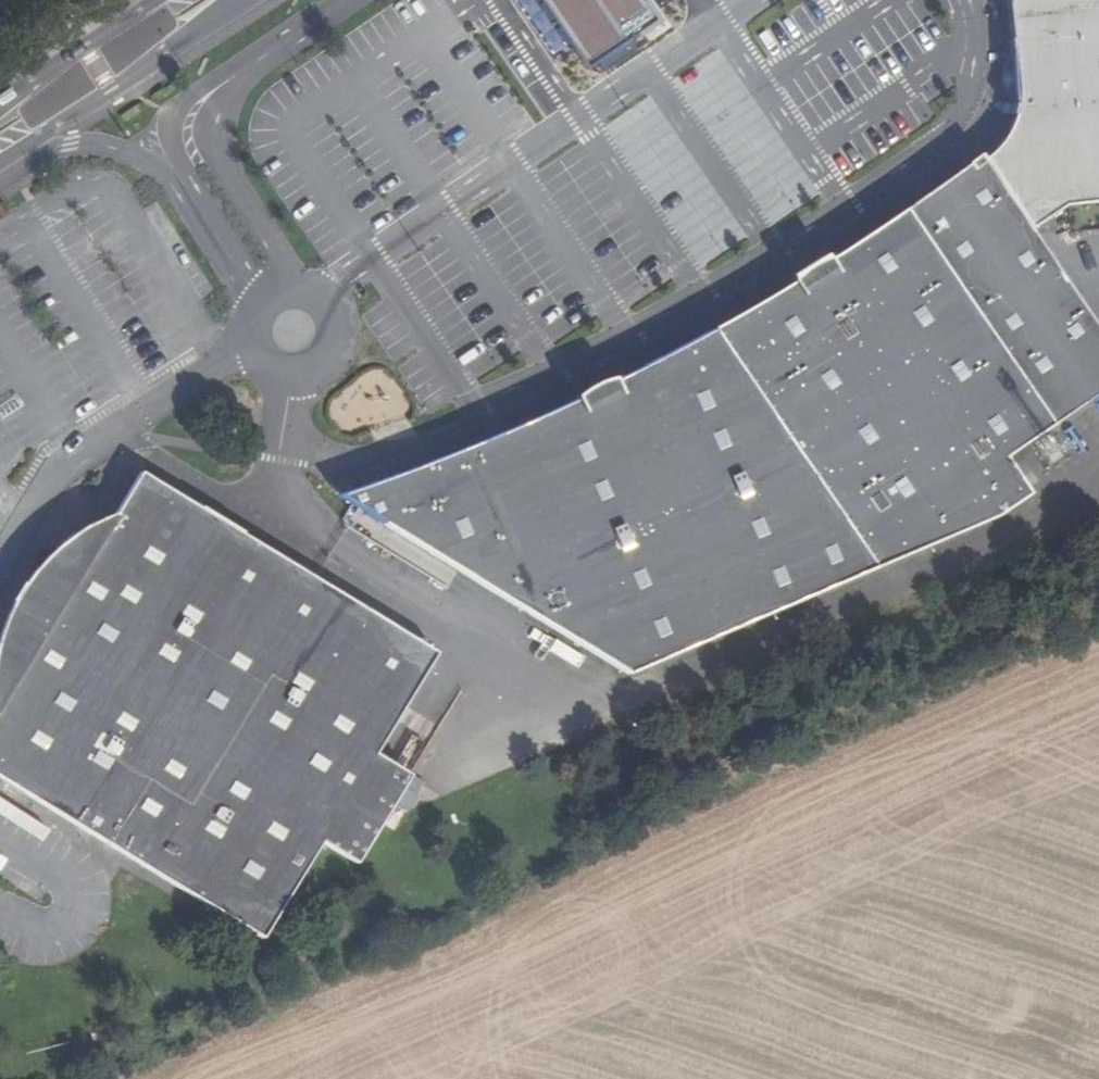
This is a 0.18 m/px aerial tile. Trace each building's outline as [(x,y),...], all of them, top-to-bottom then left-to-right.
[(1014,97),(1007,136),(983,158),(1037,231),(1064,213),(1098,209),(1098,0),(1002,0),(1014,97)] [(1051,429),(1098,392),(1098,318),(1037,231),(983,158),(970,168),(973,173),(903,223),(1051,429)] [(710,337),(879,569),(987,524),(1025,496),(1005,457),(1051,429),(903,223),(829,270),(792,293),(710,337)] [(879,569),(710,337),(561,417),(348,502),(628,674),(879,569)] [(0,713),(0,792),(270,952),(329,860),(360,884),(418,785),(384,761),(443,662),(146,476),(125,510),(77,537),(43,571),(18,609),(1,653),(1,711),(0,713)] [(97,916),(107,913),(97,866),(86,868),(97,916)]
